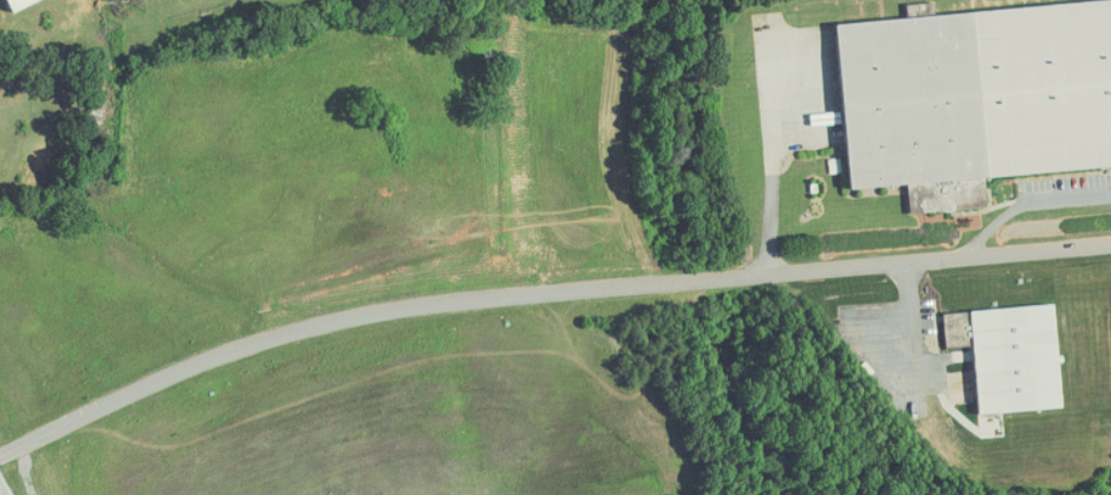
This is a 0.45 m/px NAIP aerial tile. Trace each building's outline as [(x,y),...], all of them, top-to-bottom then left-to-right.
[(13,11),(39,0),(8,0),(13,11)] [(849,190),(909,185),(911,214),(988,209),(986,176),(1110,167),(1110,3),(838,22),(849,190)] [(1061,408),(1055,306),(944,313),(947,348),(975,346),(979,413),(1061,408)]
